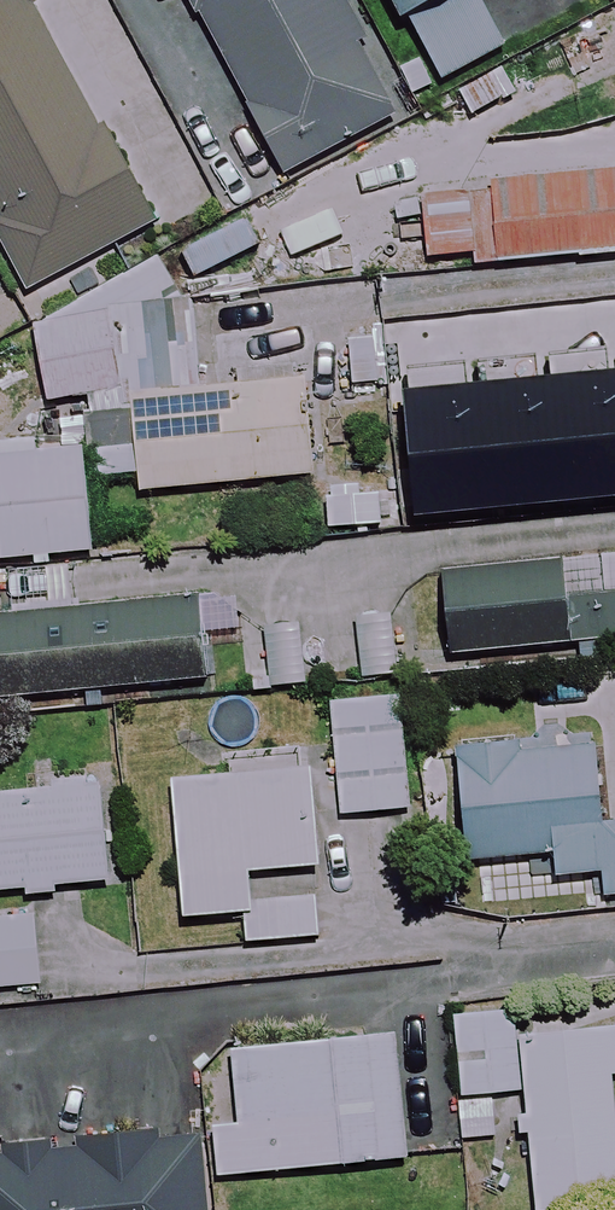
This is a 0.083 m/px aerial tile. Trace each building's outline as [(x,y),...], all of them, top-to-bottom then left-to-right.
[(33,286),(155,224),(108,130),(95,136),(30,7),(37,4),(35,0),(0,0),(0,220),(33,286)] [(279,174),(408,107),(352,0),(189,0),(279,174)] [(437,83),(505,48),(481,0),(395,0),(437,83)] [(614,170),(469,183),(471,202),(427,206),(431,257),(467,254),(468,265),(614,251),(614,175),(614,170)] [(84,445),(88,480),(139,474),(141,493),(318,474),(308,380),(121,400),(111,309),(40,317),(48,400),(81,397),(86,444),(84,445)] [(593,365),(599,423),(556,427),(555,415),(441,426),(448,501),(614,485),(614,363),(593,365)] [(84,445),(0,454),(0,560),(95,550),(88,480),(84,445)] [(564,554),(565,561),(448,572),(455,655),(614,641),(614,549),(564,554)] [(200,599),(0,618),(0,699),(207,680),(200,599)] [(398,688),(332,694),(342,814),(408,809),(398,688)] [(599,744),(462,750),(467,860),(554,856),(555,875),(603,873),(604,894),(614,894),(614,822),(603,822),(599,744)] [(318,894),(251,899),(249,872),(323,867),(315,769),(174,780),(185,918),(241,913),(243,945),(321,938),(318,894)] [(59,887),(111,882),(102,784),(0,794),(0,892),(22,890),(23,902),(60,899),(59,887)] [(37,911),(0,915),(0,986),(44,982),(37,911)] [(461,1094),(464,1141),(504,1138),(502,1092),(528,1090),(536,1209),(574,1209),(614,1207),(614,1103),(610,1030),(516,1036),(514,1011),(456,1014),(461,1094)] [(409,1158),(396,1034),(234,1051),(241,1123),(215,1126),(220,1177),(296,1170),(299,1199),(346,1194),(343,1164),(409,1158)] [(201,1131),(0,1152),(0,1209),(209,1209),(201,1131)]
